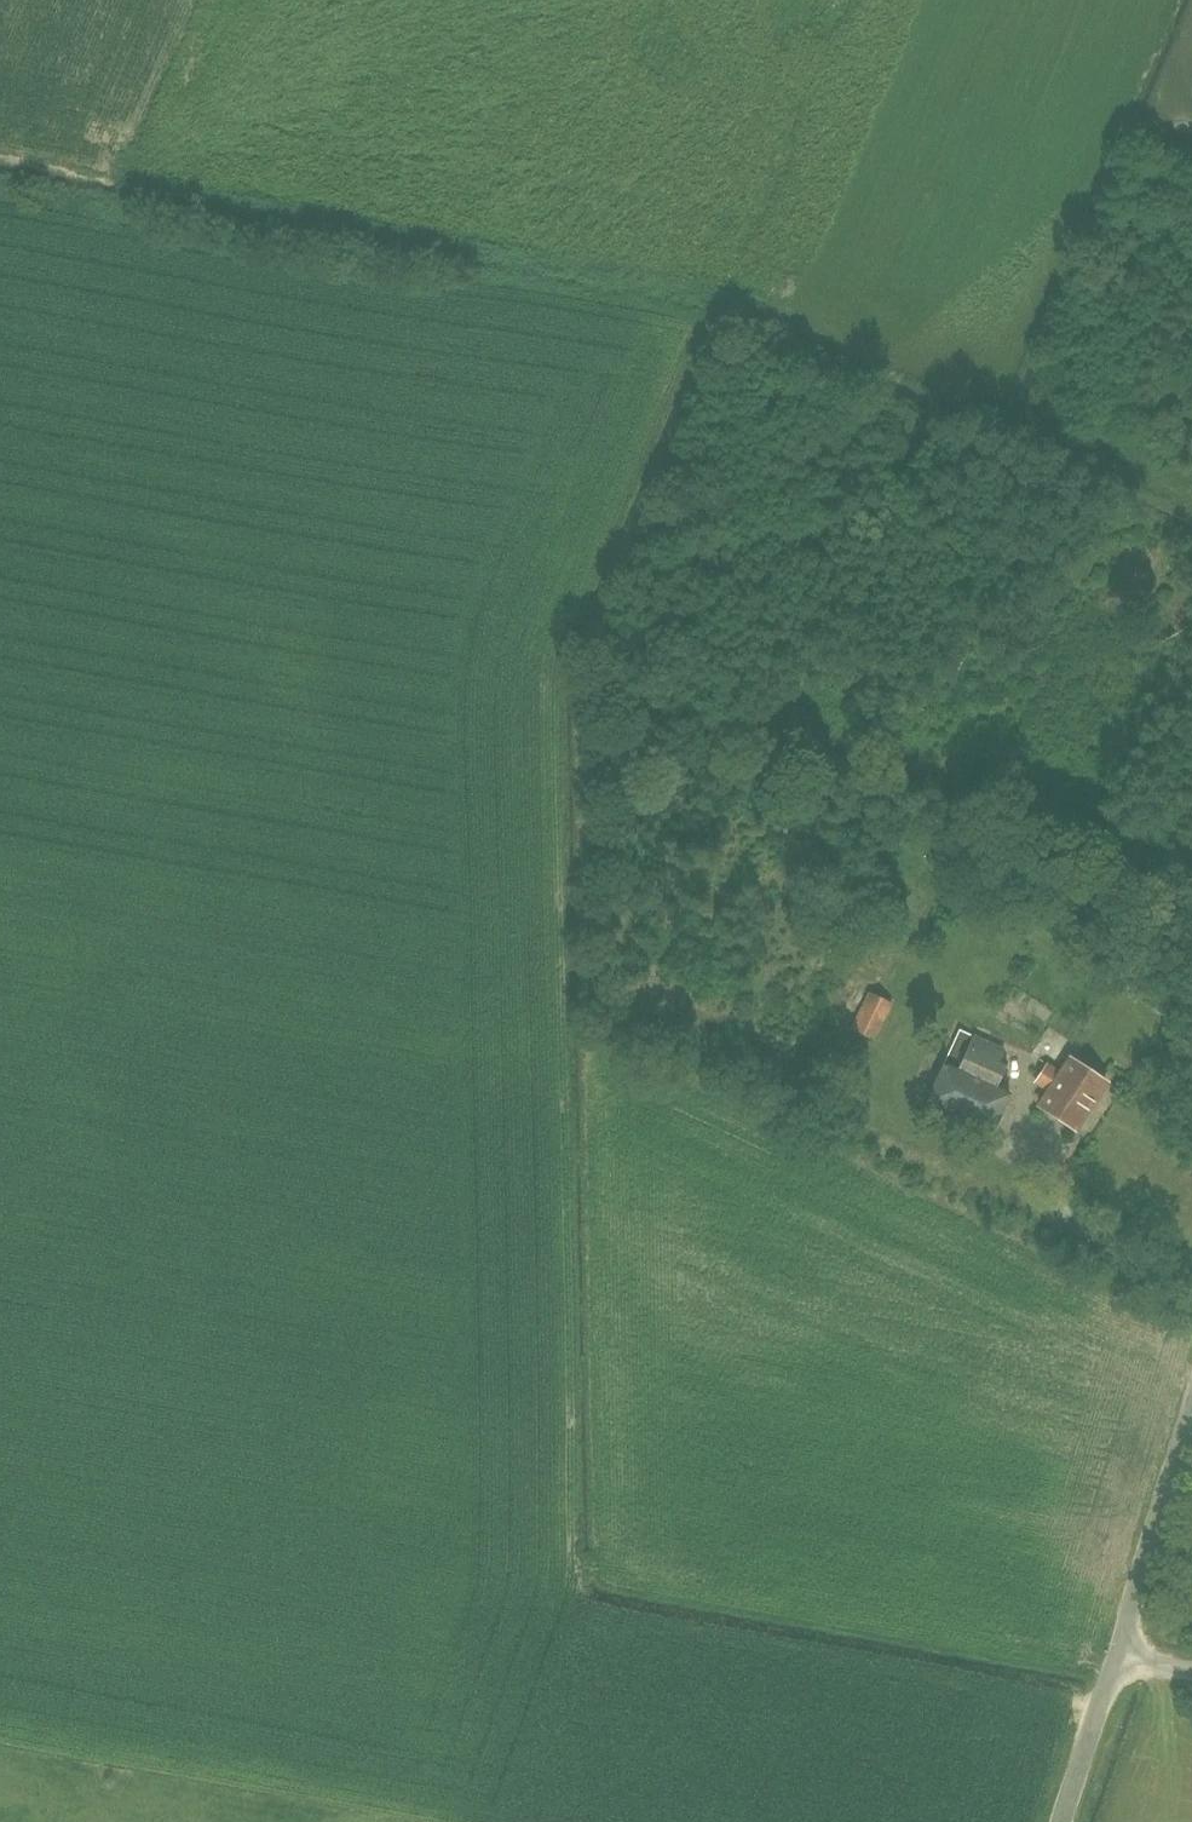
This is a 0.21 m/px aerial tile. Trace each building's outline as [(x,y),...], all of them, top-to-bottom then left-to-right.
[(840,1023),(850,1028),(849,1028),(875,1043),(893,1004),(868,991),(858,987),(840,1023)] [(1003,1052),(972,1038),(973,1036),(958,1030),(942,1065),(943,1066),(927,1100),(993,1130),(1011,1095),(995,1088),(1006,1066),(998,1062),(1003,1052)] [(1106,1083),(1070,1059),(1060,1073),(1047,1065),(1036,1083),(1049,1091),(1039,1106),(1076,1129),(1106,1083)]
